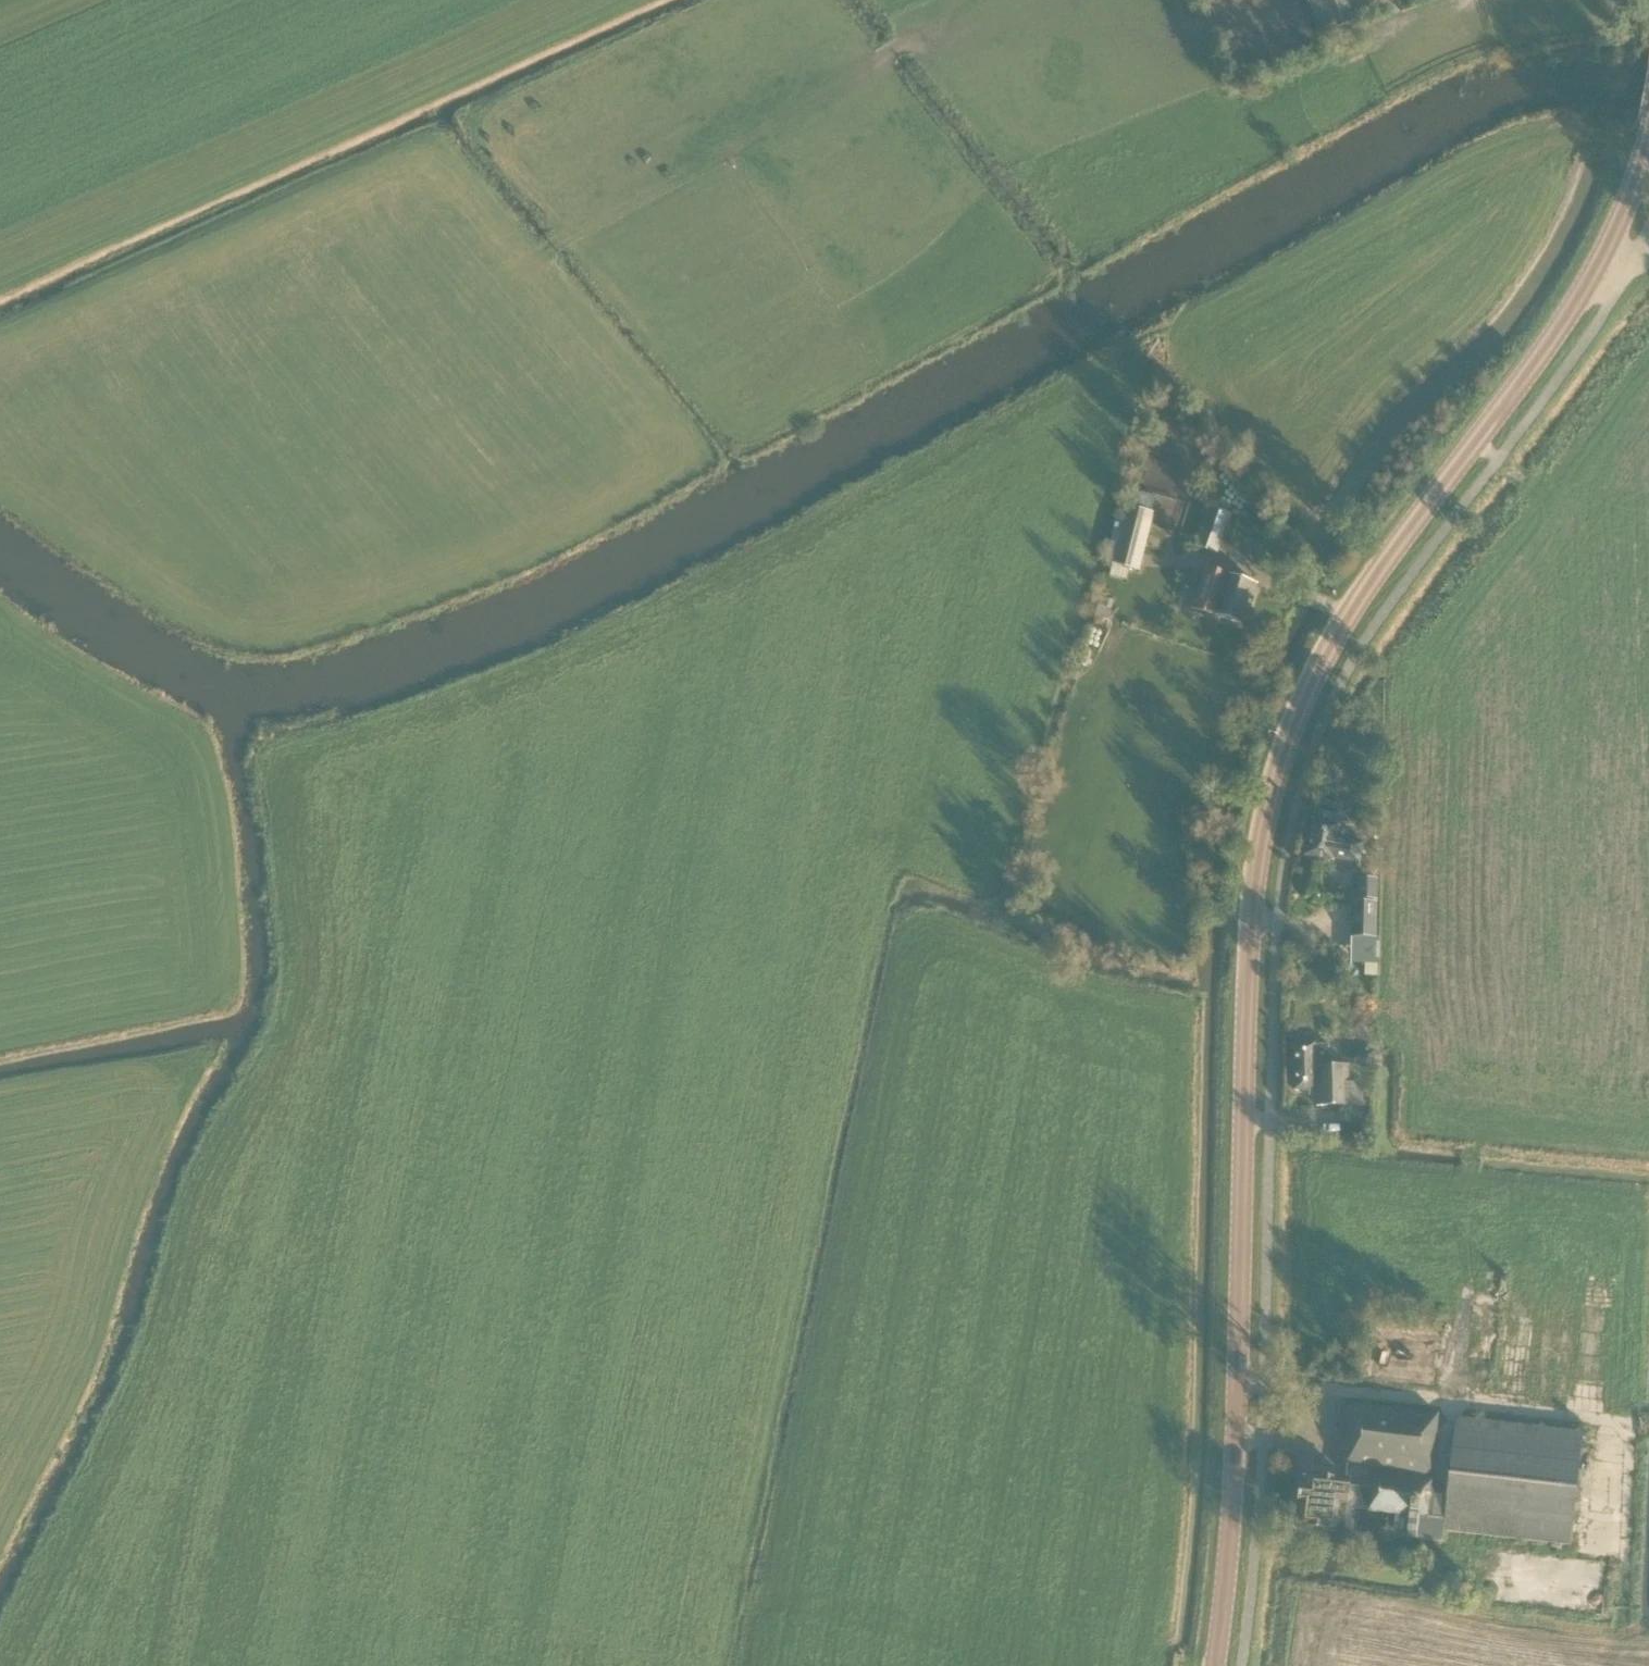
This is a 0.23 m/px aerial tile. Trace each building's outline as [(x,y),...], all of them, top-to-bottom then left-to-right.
[(1320,37),(1357,23),(1349,0),(1307,0),(1320,37)] [(1133,493),(1129,508),(1152,513),(1156,499),(1133,493)] [(1112,565),(1140,572),(1155,514),(1152,513),(1129,508),(1126,507),(1112,565)] [(1208,507),(1193,546),(1218,556),(1233,517),(1208,507)] [(1251,602),(1256,587),(1206,571),(1198,597),(1200,598),(1197,607),(1218,614),(1218,616),(1241,624),(1248,601),(1251,602)] [(1333,859),(1360,864),(1363,845),(1347,842),(1350,829),(1343,828),(1345,817),(1316,812),(1314,822),(1312,822),(1306,857),(1332,861),(1333,859)] [(1375,939),(1376,903),(1377,880),(1358,880),(1357,892),(1353,892),(1352,939),(1375,939)] [(1365,965),(1365,977),(1378,977),(1378,965),(1365,965)] [(1349,1066),(1330,1067),(1329,1045),(1314,1046),(1314,1045),(1294,1045),(1295,1091),(1317,1090),(1317,1107),(1363,1106),(1363,1083),(1349,1084),(1349,1066)] [(1369,1379),(1436,1387),(1442,1334),(1375,1326),(1369,1379)] [(1571,1546),(1574,1516),(1589,1518),(1590,1505),(1576,1503),(1583,1434),(1457,1420),(1449,1491),(1430,1489),(1438,1414),(1355,1404),(1348,1467),(1375,1470),(1373,1490),(1359,1489),(1360,1483),(1350,1482),(1350,1480),(1307,1475),(1306,1487),(1301,1486),(1297,1527),(1342,1532),(1345,1509),(1394,1514),(1392,1536),(1471,1545),(1472,1534),(1571,1546)]
